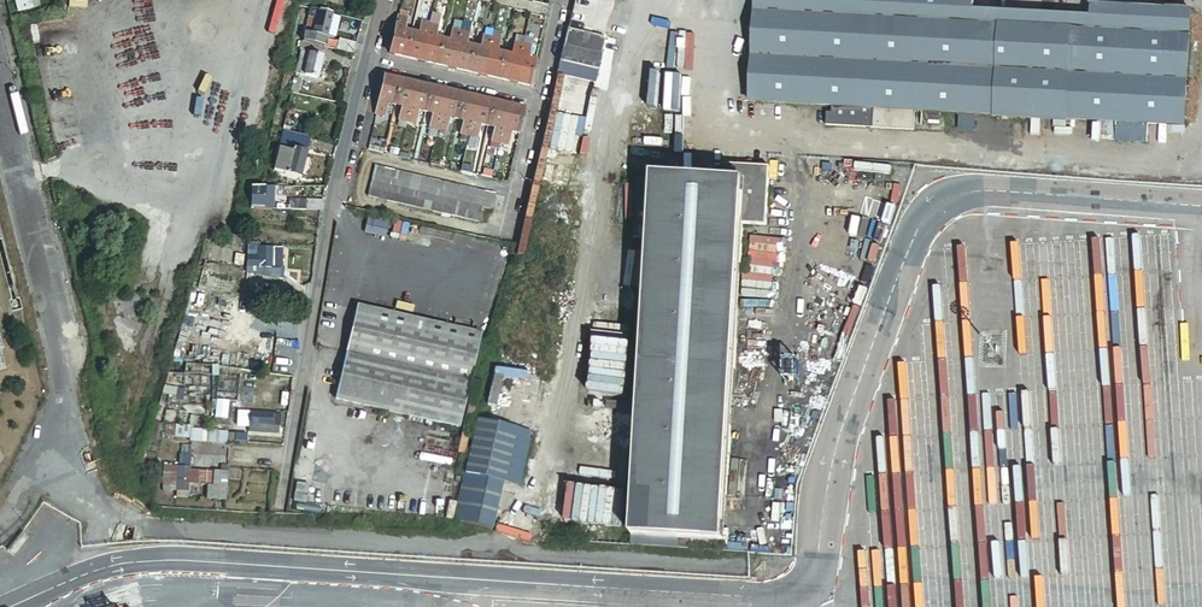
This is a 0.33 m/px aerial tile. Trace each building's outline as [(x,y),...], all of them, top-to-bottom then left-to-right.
[(31,1),(30,0),(16,0),(19,13),(33,10),(40,8),(38,0),(33,0),(31,1)] [(564,28),(572,30),(579,0),(571,0),(564,28)] [(871,109),(912,111),(919,111),(919,118),(940,119),(941,112),(1115,121),(1145,123),(1182,125),(1187,9),(1089,3),(1088,16),(971,9),(972,0),(752,0),(747,102),(828,107),(871,109)] [(325,48),(333,16),(311,11),(304,43),(325,48)] [(401,12),(391,55),(406,59),(412,33),(405,32),(409,14),(401,12)] [(420,35),(412,33),(406,59),(422,62),(433,16),(425,14),(420,35)] [(433,14),(433,16),(422,62),(438,66),(444,41),(436,39),(442,16),(433,14)] [(451,42),(444,41),(438,66),(453,69),(462,32),(464,22),(456,20),(451,42)] [(464,22),(462,32),(453,69),(469,73),(474,48),(467,46),(472,24),(464,22)] [(582,26),(580,32),(589,34),(591,28),(582,26)] [(572,30),(564,28),(556,63),(594,71),(602,37),(589,34),(580,32),(572,30)] [(494,33),(493,39),(484,76),(500,80),(506,55),(498,54),(501,39),(500,39),(501,34),(494,33)] [(513,57),(506,55),(500,80),(515,83),(524,46),(526,38),(518,36),(513,57)] [(482,50),(474,48),(469,73),(484,76),(493,39),(485,37),(482,50)] [(338,50),(354,54),(357,43),(341,39),(338,50)] [(325,48),(304,43),(297,75),(318,79),(325,48)] [(531,48),(524,46),(515,83),(531,87),(536,62),(528,61),(531,48)] [(303,80),(296,78),(292,93),(299,95),(303,80)] [(386,78),(377,115),(386,117),(389,105),(395,106),(401,81),(386,78)] [(417,85),(401,81),(395,106),(403,108),(398,127),(407,129),(408,122),(417,85)] [(432,89),(417,85),(408,122),(416,124),(419,112),(427,113),(432,89)] [(448,92),(432,89),(427,113),(434,115),(429,137),(437,139),(439,129),(448,92)] [(463,96),(448,92),(439,129),(448,131),(450,119),(458,120),(463,96)] [(479,99),(463,96),(458,120),(465,122),(460,141),(469,143),(470,136),(479,99)] [(470,136),(469,143),(476,145),(478,138),(480,126),(489,128),(494,103),(479,99),(470,136)] [(501,143),(510,106),(494,103),(489,128),(496,129),(492,149),(500,150),(501,143)] [(525,110),(510,106),(501,143),(509,145),(512,133),(520,135),(525,110)] [(870,128),(871,109),(828,107),(828,112),(823,112),(822,125),(870,128)] [(911,130),(912,111),(871,109),(870,128),(911,130)] [(1145,141),(1145,123),(1115,121),(1114,140),(1145,141)] [(290,128),(284,127),(280,144),(304,150),(307,138),(289,134),(290,128)] [(304,150),(280,144),(273,172),(298,178),(304,150)] [(422,178),(413,175),(376,167),(369,197),(480,222),(484,208),(493,210),(497,194),(422,178)] [(650,178),(648,213),(631,535),(722,539),(741,180),(650,176),(650,178)] [(631,212),(648,213),(650,178),(634,177),(631,212)] [(279,188),(252,188),(252,210),(274,210),(274,192),(279,192),(279,188)] [(289,211),(307,211),(307,201),(290,200),(289,211)] [(375,221),(371,235),(385,239),(390,219),(381,217),(380,222),(375,221)] [(261,249),(261,245),(250,245),(248,258),(250,258),(250,268),(274,268),(274,257),(277,257),(277,249),(261,249)] [(257,270),(256,275),(280,278),(280,272),(257,270)] [(358,306),(348,354),(472,381),(482,333),(358,306)] [(472,381),(348,354),(337,401),(461,429),(472,381)] [(169,406),(167,412),(167,438),(175,438),(176,426),(177,424),(178,412),(179,407),(169,406)] [(189,413),(178,412),(177,424),(188,425),(189,413)] [(251,413),(250,425),(279,428),(281,414),(251,413)] [(474,420),(462,474),(515,486),(527,432),(474,420)] [(250,425),(249,432),(279,434),(279,428),(250,425)] [(176,426),(175,438),(191,439),(192,430),(192,427),(176,426)] [(210,431),(192,430),(191,439),(191,440),(209,441),(210,431)] [(211,432),(211,443),(228,444),(228,433),(211,432)] [(172,467),(165,467),(163,491),(169,492),(172,467)] [(172,467),(169,492),(178,492),(178,496),(190,497),(190,485),(208,486),(208,498),(228,499),(229,468),(219,467),(219,472),(191,471),(191,468),(172,467)] [(488,529),(499,482),(462,474),(451,521),(488,529)] [(512,495),(515,486),(499,482),(497,492),(512,495)] [(297,483),(295,502),(308,503),(311,485),(297,483)]
